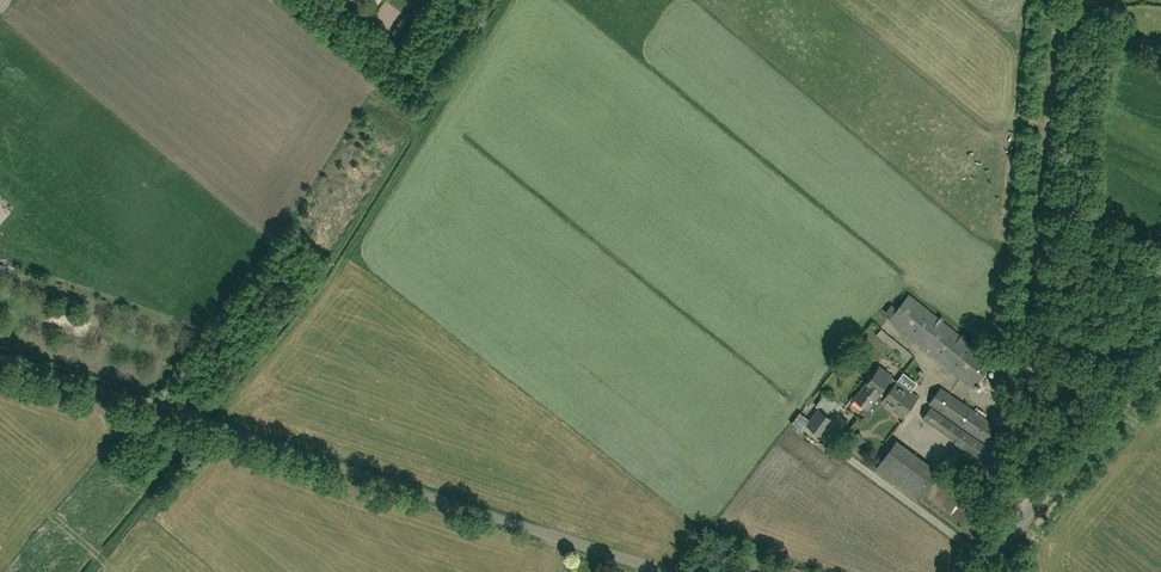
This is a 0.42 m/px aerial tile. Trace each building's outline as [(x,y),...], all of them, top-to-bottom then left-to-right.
[(402,17),(393,32),(402,38),(411,23),(402,17)] [(1115,35),(1127,37),(1129,29),(1116,27),(1115,35)] [(973,387),(993,362),(909,294),(889,319),(973,387)] [(881,401),(896,382),(896,381),(891,377),(892,375),(880,366),(874,375),(867,375),(869,381),(868,382),(866,381),(853,398),(865,407),(861,413),(868,418),(881,401)] [(896,381),(896,382),(881,401),(901,417),(918,396),(910,390),(916,381),(903,372),(896,381)] [(929,403),(984,441),(995,425),(940,387),(929,403)] [(922,417),(956,440),(954,443),(991,469),(1008,444),(992,433),(984,444),(930,406),(922,417)] [(807,424),(819,433),(830,418),(818,409),(807,424)] [(919,500),(939,472),(896,440),(875,468),(919,500)] [(778,562),(775,571),(807,571),(778,562)]
